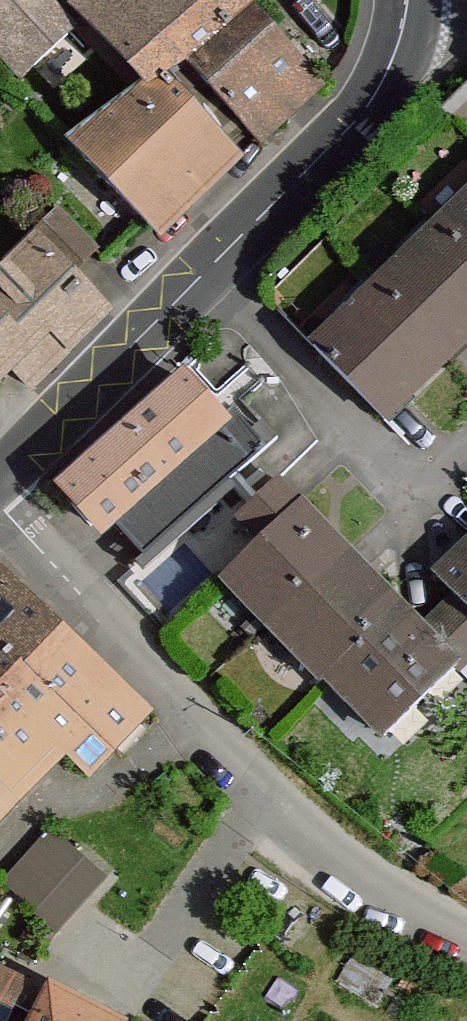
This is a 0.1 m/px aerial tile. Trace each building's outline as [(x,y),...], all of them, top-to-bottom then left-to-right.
[(26,75),(82,25),(58,0),(0,0),(0,49),(26,75)] [(175,82),(201,65),(270,144),(329,91),(253,1),(254,0),(92,0),(82,9),(159,93),(175,82)] [(80,144),(167,236),(245,161),(175,82),(159,93),(80,144)] [(317,354),(384,421),(466,339),(466,206),(317,354)] [(65,214),(44,236),(82,274),(104,252),(65,214)] [(0,280),(0,380),(14,366),(33,385),(110,308),(41,239),(0,280)] [(177,369),(52,482),(93,528),(103,519),(133,552),(254,443),(225,411),(219,416),(177,369)] [(287,482),(248,520),(270,543),(231,581),(329,682),(332,679),(392,740),(466,668),(466,555),(446,575),(465,595),(429,629),(287,482)] [(74,756),(97,780),(155,714),(0,568),(0,836),(74,756)] [(9,874),(62,925),(113,872),(60,821),(9,874)] [(33,989),(0,972),(0,1020),(16,1020),(33,989)] [(138,1012),(45,972),(23,1020),(134,1020),(138,1012)]
